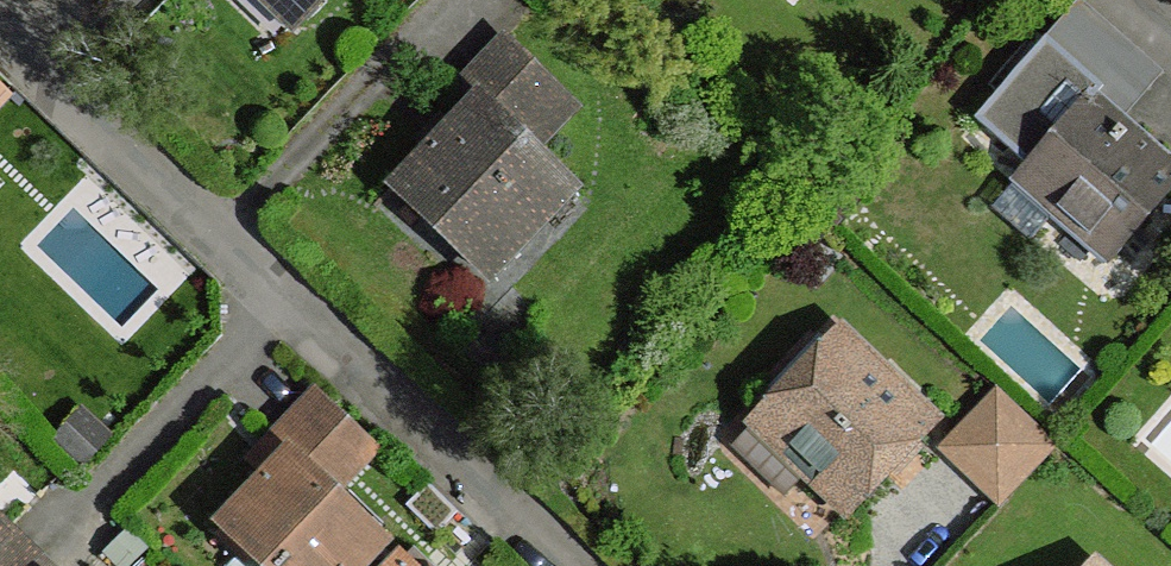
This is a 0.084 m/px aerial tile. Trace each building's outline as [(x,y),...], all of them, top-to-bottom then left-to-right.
[(298,20),(317,0),(278,0),(298,20)] [(461,84),(478,101),(514,135),(558,90),(504,39),(461,84)] [(1087,98),(1095,104),(1106,90),(1065,53),(1051,41),(982,120),(1029,164),(1087,98)] [(1087,98),(1029,164),(1068,198),(1058,208),(1113,255),(1170,187),(1170,171),(1095,104),(1087,98)] [(514,135),(478,101),(399,185),(484,267),(565,184),(514,135)] [(926,427),(836,341),(764,417),(818,467),(855,502),(926,427)] [(289,455),(332,495),(374,451),(316,393),(271,440),(289,455)] [(1048,447),(998,398),(948,448),(999,498),(1048,447)] [(818,467),(764,417),(734,445),(786,497),(818,467)] [(224,522),(270,565),(348,565),(375,537),(332,495),(289,455),(224,522)] [(399,558),(391,565),(408,565),(399,558)]
